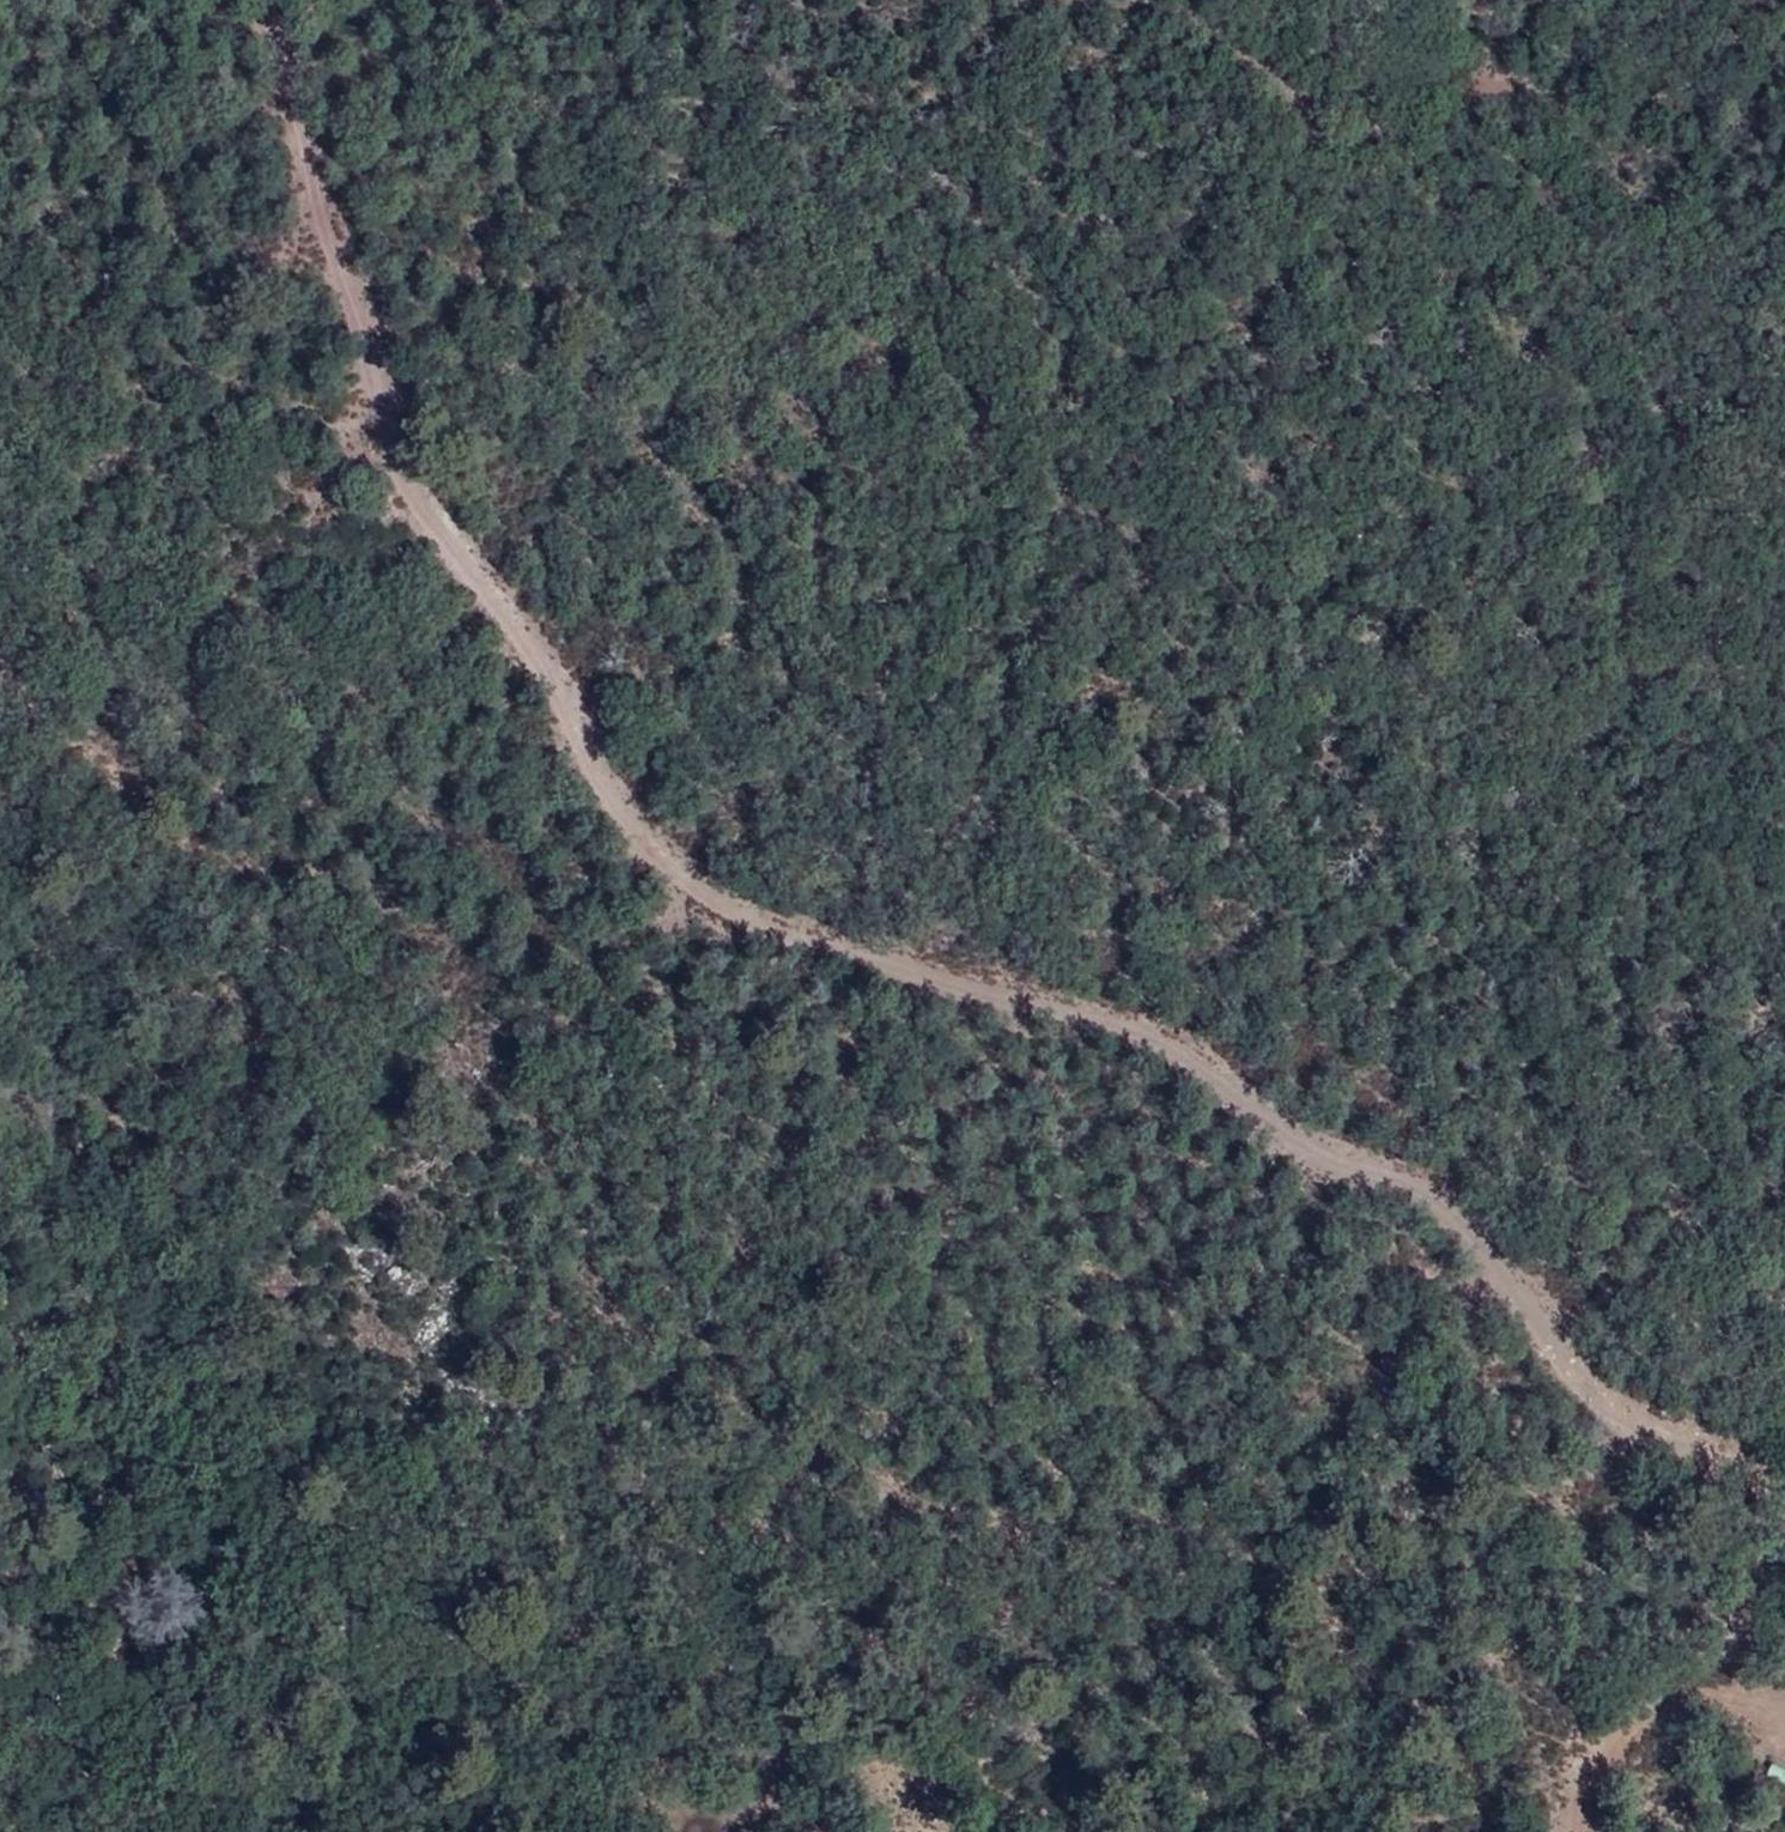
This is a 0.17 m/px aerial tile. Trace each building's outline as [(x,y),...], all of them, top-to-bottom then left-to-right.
[(1771,1756),(1764,1773),(1784,1781),(1784,1762),(1771,1756)]
